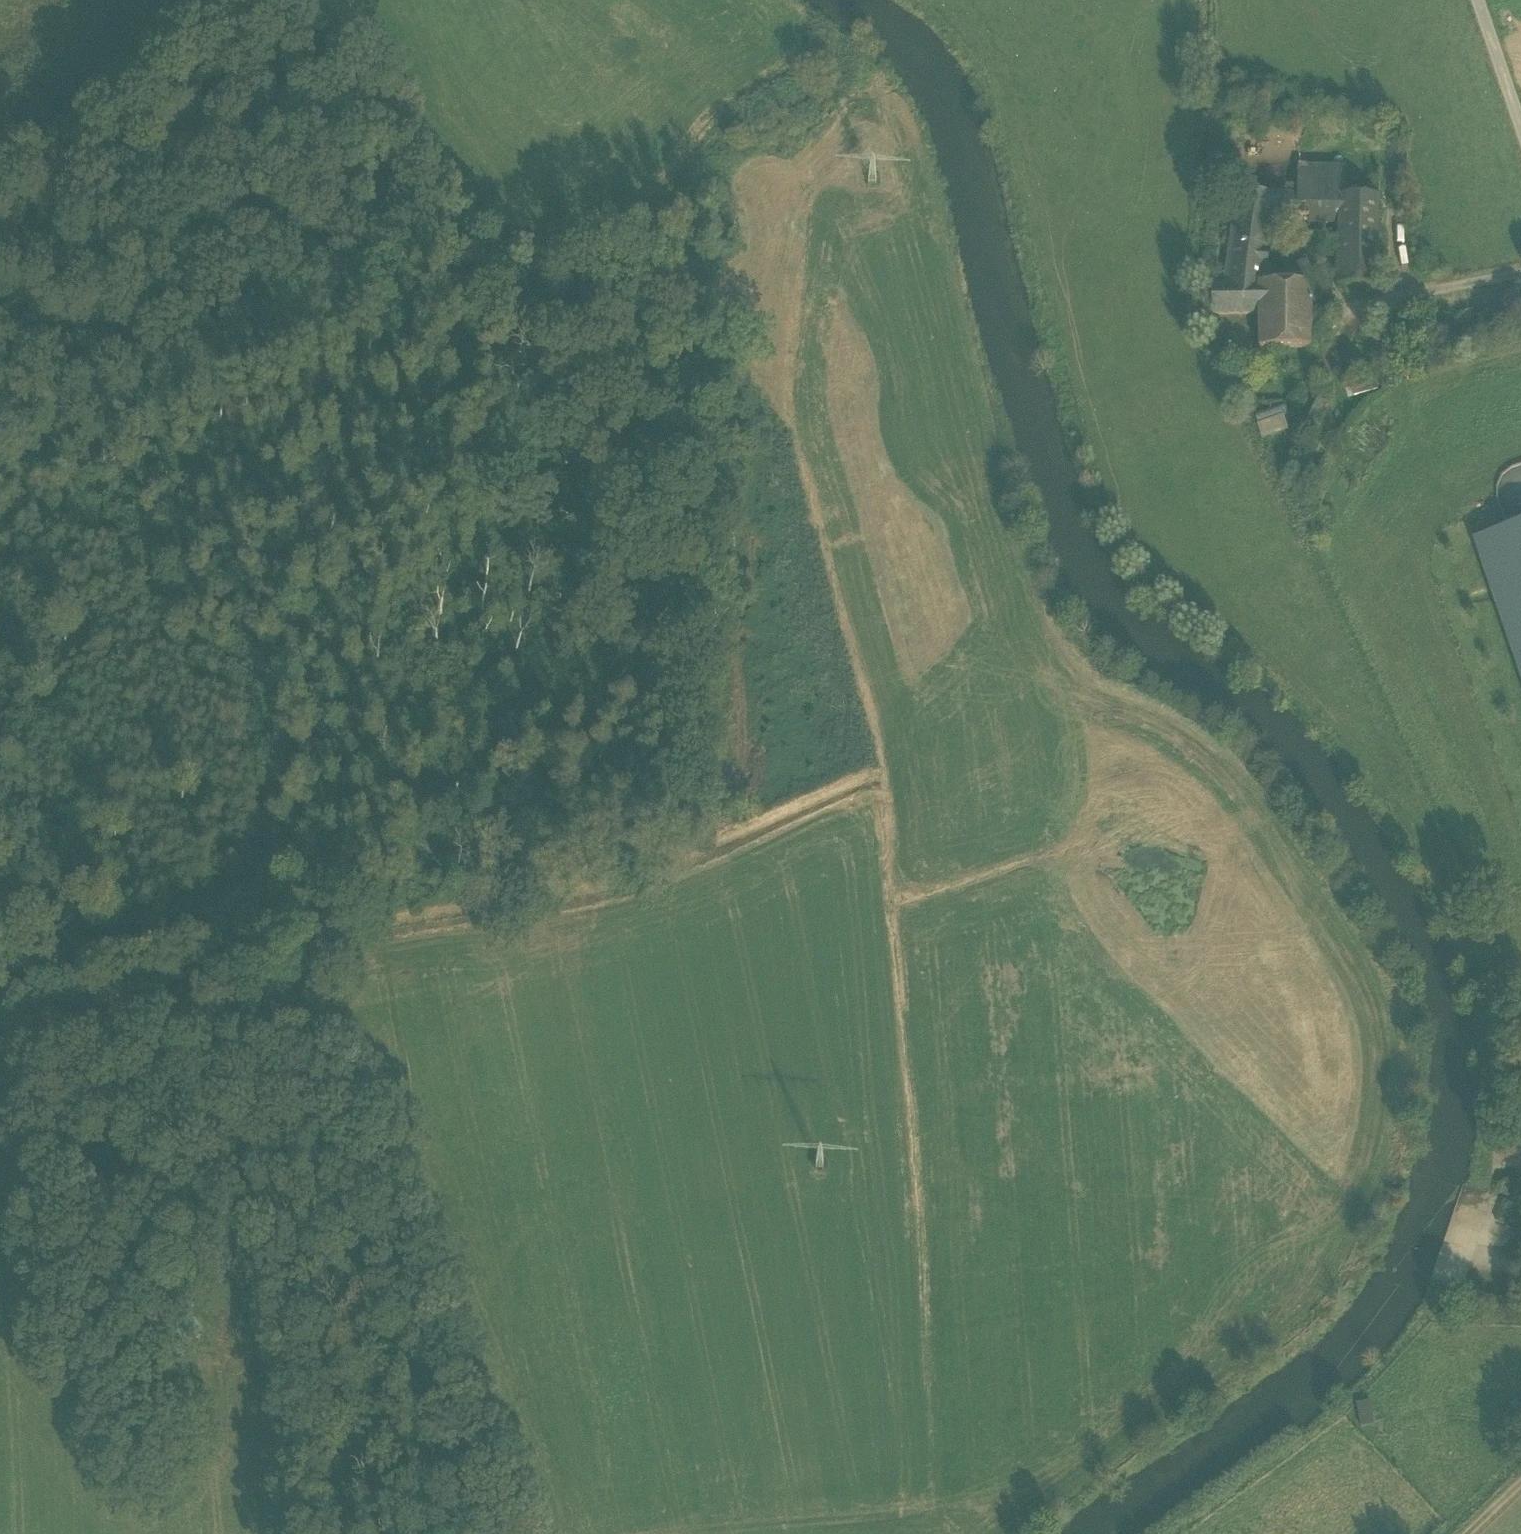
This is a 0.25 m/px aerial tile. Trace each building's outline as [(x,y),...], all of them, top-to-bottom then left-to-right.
[(1297,167),(1297,176),(1341,176),(1341,168),(1297,167)] [(1340,196),(1341,176),(1297,176),(1297,195),(1310,195),(1340,196)] [(1271,217),(1310,218),(1310,195),(1297,195),(1240,194),(1236,216),(1271,217)] [(1340,196),(1310,195),(1310,218),(1339,218),(1340,196)] [(1379,196),(1340,196),(1339,218),(1338,286),(1378,286),(1379,196)] [(1262,284),(1271,217),(1236,216),(1226,284),(1262,284)] [(1259,314),(1262,284),(1226,284),(1211,284),(1212,315),(1259,314)] [(1262,284),(1259,314),(1311,313),(1312,300),(1320,300),(1320,284),(1262,284)] [(1310,347),(1311,313),(1259,314),(1260,348),(1310,347)] [(1255,435),(1287,429),(1283,408),(1251,414),(1255,435)] [(1520,675),(1520,526),(1475,541),(1520,675)] [(1470,1257),(1441,1248),(1433,1275),(1462,1284),(1470,1257)] [(1370,1401),(1356,1403),(1360,1426),(1374,1423),(1370,1401)]
